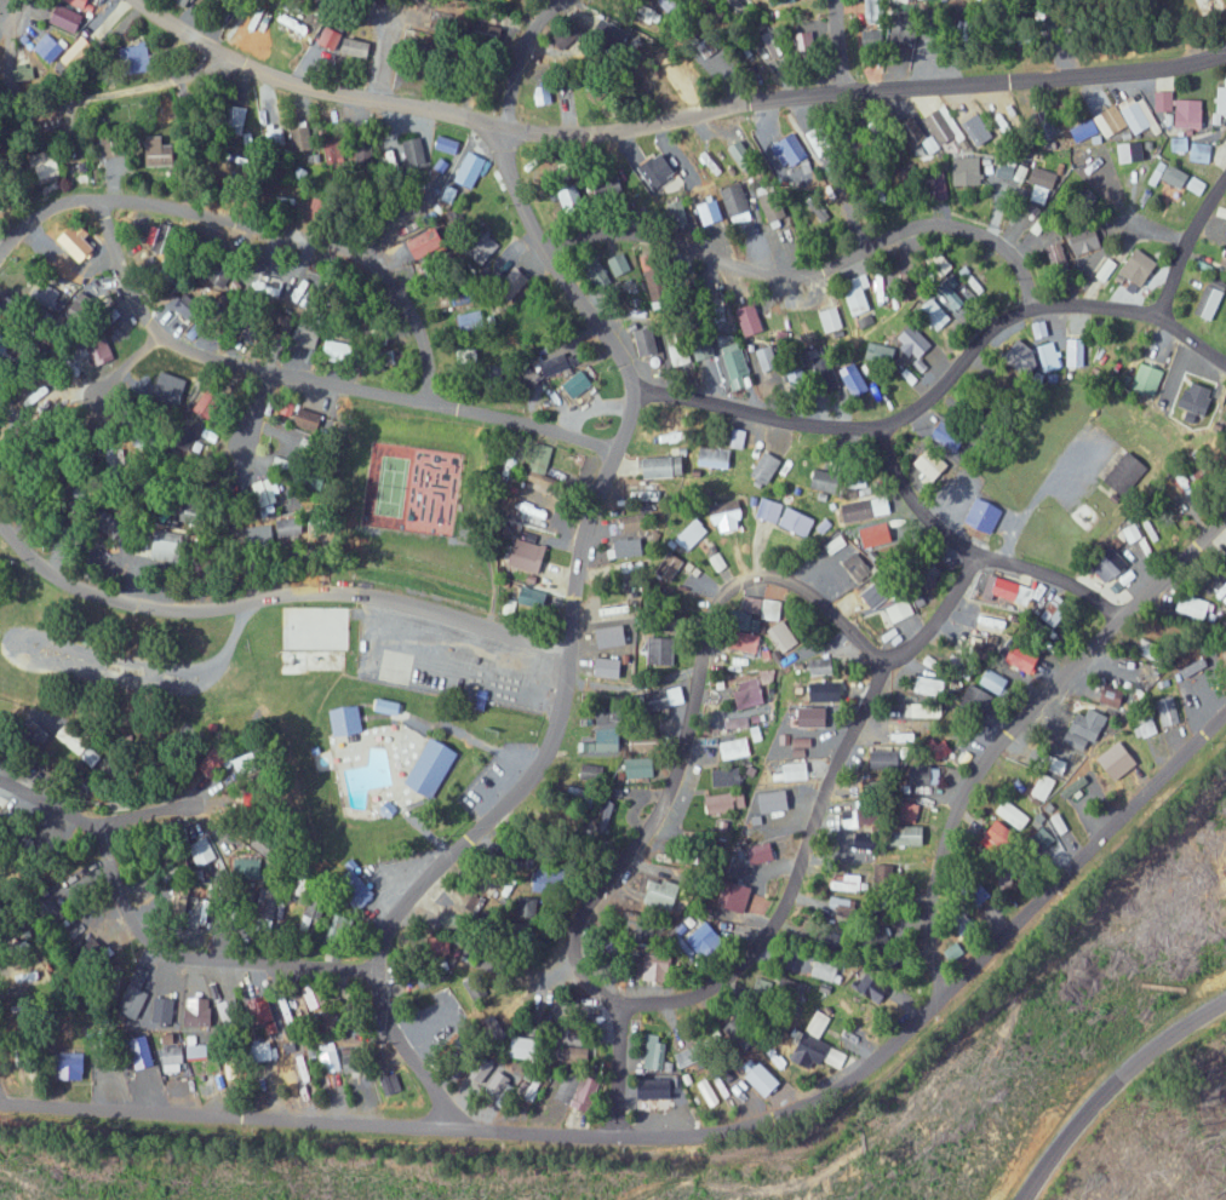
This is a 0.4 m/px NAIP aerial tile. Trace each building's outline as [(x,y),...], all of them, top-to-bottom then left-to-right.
[(66,1),(88,10),(93,0),(66,0),(66,1)] [(1195,9),(1212,9),(1212,0),(1195,0),(1195,9)] [(53,23),(78,34),(86,16),(61,4),(53,23)] [(553,41),(567,51),(581,31),(592,38),(582,52),(590,57),(612,24),(609,22),(601,34),(593,29),(591,32),(577,22),(586,9),(579,4),(553,41)] [(305,41),(310,27),(287,20),(282,35),(305,41)] [(318,43),(333,50),(341,32),(326,25),(318,43)] [(401,52),(422,54),(425,31),(403,29),(401,52)] [(767,62),(785,54),(774,30),(756,38),(767,62)] [(860,47),(883,48),(884,31),(861,30),(860,47)] [(49,63),(64,47),(47,31),(32,48),(49,63)] [(801,53),(817,52),(816,32),(800,33),(801,53)] [(96,46),(81,35),(62,60),(76,72),(96,46)] [(372,41),(344,39),(343,56),(371,57),(372,41)] [(127,74),(150,70),(145,43),(121,48),(127,74)] [(1225,77),(1225,86),(1215,86),(1215,113),(1210,113),(1210,124),(1225,124),(1225,114),(1225,77)] [(535,87),(536,104),(552,103),(551,86),(535,87)] [(1155,111),(1172,111),(1172,91),(1155,91),(1155,111)] [(1141,95),(1120,104),(1133,135),(1155,125),(1141,95)] [(1204,100),(1176,99),(1176,128),(1203,129),(1204,100)] [(244,124),(246,105),(229,103),(227,122),(244,124)] [(1104,139),(1128,125),(1116,104),(1092,117),(1104,139)] [(925,119),(942,147),(956,139),(964,153),(983,142),(971,123),(960,129),(946,106),(925,119)] [(1098,132),(1092,119),(1071,129),(1077,142),(1098,132)] [(285,126),(296,157),(314,150),(303,120),(285,126)] [(805,137),(819,153),(833,141),(819,125),(805,137)] [(784,170),(806,158),(794,133),(771,145),(784,170)] [(460,142),(440,136),(436,149),(456,155),(460,142)] [(175,166),(175,145),(164,145),(164,137),(149,137),(150,167),(175,166)] [(1187,137),(1168,138),(1169,151),(1187,151),(1187,137)] [(425,139),(393,142),(395,169),(428,165),(425,139)] [(346,161),(340,140),(320,146),(326,167),(346,161)] [(757,163),(742,141),(730,149),(745,171),(757,163)] [(1146,165),(1144,142),(1120,144),(1122,168),(1146,165)] [(1190,161),(1211,162),(1212,144),(1191,143),(1190,161)] [(457,182),(475,189),(486,158),(468,151),(457,182)] [(954,186),(982,185),(981,156),(952,158),(954,186)] [(1189,175),(1169,163),(1160,178),(1181,190),(1189,175)] [(1012,181),(1015,168),(997,164),(994,177),(1012,181)] [(1185,188),(1200,196),(1206,184),(1191,176),(1185,188)] [(718,190),(727,218),(749,210),(741,183),(718,190)] [(1045,203),(1048,188),(1033,185),(1030,200),(1045,203)] [(561,194),(569,214),(587,206),(579,187),(561,194)] [(771,229),(788,224),(777,190),(760,195),(771,229)] [(83,265),(99,249),(75,223),(59,238),(83,265)] [(1071,236),(1081,264),(1106,255),(1096,227),(1071,236)] [(1045,249),(1053,267),(1069,260),(1061,242),(1045,249)] [(1121,270),(1141,287),(1160,265),(1139,248),(1121,270)] [(649,302),(669,300),(663,253),(643,255),(649,302)] [(614,276),(631,272),(626,254),(609,258),(614,276)] [(1117,263),(1109,258),(1098,273),(1107,279),(1117,263)] [(223,282),(218,267),(207,270),(212,286),(223,282)] [(885,302),(884,274),(873,275),(874,303),(885,302)] [(76,286),(44,277),(36,303),(68,313),(76,286)] [(1197,316),(1214,320),(1222,290),(1204,286),(1197,316)] [(966,303),(952,289),(943,297),(957,312),(966,303)] [(175,305),(190,322),(202,310),(187,294),(175,305)] [(939,331),(952,320),(932,296),(919,308),(939,331)] [(737,308),(744,337),(764,333),(758,304),(737,308)] [(841,328),(836,307),(818,311),(822,332),(841,328)] [(458,315),(463,331),(487,325),(482,308),(458,315)] [(821,337),(814,313),(795,318),(802,342),(821,337)] [(1048,336),(1045,321),(1030,325),(1033,339),(1048,336)] [(916,361),(932,347),(912,324),(896,338),(916,361)] [(661,353),(654,326),(636,330),(643,357),(661,353)] [(1084,339),(1065,339),(1066,367),(1085,366),(1084,339)] [(327,352),(338,354),(337,360),(354,363),(356,344),(329,341),(327,352)] [(892,364),(895,347),(868,342),(865,359),(892,364)] [(1060,366),(1053,343),(1025,351),(1025,349),(1015,352),(1022,377),(1060,366)] [(761,372),(777,369),(773,346),(756,350),(761,372)] [(731,391),(752,386),(744,349),(723,353),(731,391)] [(548,375),(574,367),(569,352),(543,361),(548,375)] [(1156,394),(1164,369),(1141,362),(1134,388),(1156,394)] [(869,389),(857,363),(842,370),(854,397),(869,389)] [(596,382),(584,368),(567,382),(578,396),(596,382)] [(154,394),(181,400),(185,378),(158,373),(154,394)] [(1216,388),(1193,380),(1183,406),(1206,415),(1216,388)] [(209,420),(221,396),(203,386),(190,410),(209,420)] [(325,414),(303,406),(297,423),(320,431),(325,414)] [(967,438),(945,419),(933,432),(955,452),(967,438)] [(743,449),(747,430),(726,425),(722,444),(743,449)] [(547,473),(554,446),(535,441),(528,468),(547,473)] [(731,448),(696,446),(695,466),(730,467),(731,448)] [(931,488),(950,462),(929,446),(916,464),(928,473),(922,481),(931,488)] [(767,485),(783,460),(766,449),(750,474),(767,485)] [(1126,495),(1148,465),(1126,449),(1104,479),(1126,495)] [(686,476),(685,455),(642,457),(643,477),(686,476)] [(842,474),(817,468),(812,488),(837,493),(842,474)] [(254,483),(257,499),(280,495),(277,479),(254,483)] [(967,522),(993,533),(1004,507),(977,496),(967,522)] [(774,522),(780,502),(762,497),(756,517),(774,522)] [(846,521),(891,515),(889,497),(844,502),(846,521)] [(722,501),(721,517),(741,518),(741,502),(722,501)] [(206,524),(206,503),(183,502),(182,523),(206,524)] [(547,521),(549,507),(520,503),(518,517),(547,521)] [(808,537),(816,517),(786,505),(778,524),(808,537)] [(276,539),(303,538),(302,513),(276,514),(276,539)] [(623,531),(644,530),(643,514),(623,514),(623,531)] [(708,530),(694,517),(673,539),(687,552),(708,530)] [(1139,525),(1140,528),(1124,538),(1132,551),(1147,542),(1149,543),(1158,538),(1147,519),(1139,525)] [(894,539),(889,521),(861,529),(866,547),(894,539)] [(153,558),(183,560),(184,537),(154,535),(153,558)] [(847,543),(841,535),(824,545),(830,554),(847,543)] [(610,558),(649,553),(647,536),(608,541),(610,558)] [(548,545),(517,539),(512,566),(543,572),(548,545)] [(1128,561),(1111,548),(1093,570),(1110,584),(1128,561)] [(663,564),(672,574),(684,562),(675,553),(663,564)] [(892,623),(912,614),(894,574),(862,589),(873,611),(884,606),(892,623)] [(1026,605),(1029,597),(1038,600),(1042,590),(989,574),(983,592),(1026,605)] [(521,604),(543,606),(545,590),(522,587),(521,604)] [(1210,602),(1183,591),(1176,609),(1203,619),(1210,602)] [(1057,627),(1071,602),(1054,592),(1040,617),(1057,627)] [(781,600),(761,597),(758,618),(777,621),(781,600)] [(763,632),(781,655),(799,642),(781,618),(763,632)] [(601,649),(629,643),(625,623),(597,629),(601,649)] [(726,647),(756,654),(760,635),(730,629),(726,647)] [(1043,653),(1008,634),(997,654),(1032,673),(1043,653)] [(648,664),(674,665),(675,638),(649,637),(648,664)] [(1161,662),(1166,647),(1145,640),(1140,655),(1161,662)] [(339,670),(339,651),(305,651),(305,670),(339,670)] [(623,660),(599,656),(597,674),(620,678),(623,660)] [(833,674),(833,657),(811,658),(811,675),(833,674)] [(1001,694),(1009,679),(988,668),(980,683),(1001,694)] [(1211,684),(1208,672),(1198,674),(1200,687),(1211,684)] [(1181,702),(1201,696),(1194,674),(1174,680),(1181,702)] [(744,708),(765,702),(758,676),(737,682),(744,708)] [(910,693),(941,694),(942,678),(911,677),(910,693)] [(961,703),(988,715),(997,694),(971,682),(961,703)] [(1102,703),(1125,707),(1127,689),(1105,685),(1102,703)] [(669,688),(672,704),(686,702),(683,686),(669,688)] [(813,706),(838,706),(838,691),(814,690),(813,706)] [(1155,699),(1160,726),(1180,723),(1174,695),(1155,699)] [(377,711),(400,714),(401,704),(391,703),(391,700),(379,698),(377,711)] [(910,716),(931,717),(932,703),(910,703),(910,716)] [(596,705),(597,728),(622,726),(620,704),(596,705)] [(333,735),(363,733),(361,705),(331,708),(333,735)] [(828,707),(798,708),(799,718),(828,717),(828,707)] [(1086,715),(1076,711),(1063,741),(1086,750),(1090,740),(1097,743),(1109,715),(1090,707),(1086,715)] [(1143,737),(1158,733),(1155,718),(1139,721),(1143,737)] [(190,726),(178,721),(170,742),(182,747),(190,726)] [(597,751),(620,751),(619,728),(596,729),(597,751)] [(870,746),(869,769),(906,771),(908,733),(885,732),(885,742),(899,743),(898,747),(870,746)] [(460,751),(432,736),(406,782),(433,798),(460,751)] [(717,742),(719,760),(749,756),(746,738),(717,742)] [(1117,777),(1138,758),(1120,739),(1100,759),(1117,777)] [(240,775),(264,764),(257,749),(233,760),(240,775)] [(654,777),(654,757),(627,758),(628,778),(654,777)] [(774,781),(809,780),(808,762),(774,763),(774,781)] [(923,784),(939,785),(940,767),(924,766),(923,784)] [(714,768),(713,786),(739,787),(740,769),(714,768)] [(1057,792),(1063,801),(1089,783),(1083,774),(1057,792)] [(790,810),(789,791),(760,792),(761,811),(790,810)] [(743,794),(706,793),(706,812),(743,814),(743,794)] [(1019,831),(1029,819),(1005,799),(995,811),(1019,831)] [(882,813),(872,813),(871,800),(855,800),(856,823),(883,823),(882,813)] [(1048,817),(1054,834),(1065,830),(1059,813),(1048,817)] [(1020,833),(997,820),(983,846),(1006,858),(1020,833)] [(926,825),(901,826),(902,833),(893,834),(893,845),(926,845),(926,825)] [(230,880),(207,838),(189,848),(213,891),(230,880)] [(279,862),(284,841),(275,840),(273,848),(265,846),(263,859),(279,862)] [(777,859),(774,841),(751,846),(755,864),(777,859)] [(896,865),(876,864),(875,888),(894,889),(896,865)] [(559,866),(531,866),(531,893),(560,892),(559,866)] [(830,889),(866,891),(867,883),(859,882),(860,875),(842,874),(842,881),(830,881),(830,889)] [(744,914),(755,888),(727,876),(716,903),(744,914)] [(683,898),(680,881),(652,886),(656,904),(683,898)] [(491,904),(478,892),(460,911),(473,924),(491,904)] [(856,915),(857,898),(828,897),(827,914),(856,915)] [(328,939),(350,943),(354,917),(332,913),(328,939)] [(684,939),(707,961),(726,940),(703,919),(684,939)] [(969,956),(959,941),(945,951),(955,966),(969,956)] [(672,956),(647,953),(645,979),(670,982),(672,956)] [(842,966),(816,959),(811,976),(838,982),(842,966)] [(683,966),(674,963),(667,984),(676,987),(683,966)] [(883,1006),(890,994),(892,995),(897,985),(868,969),(861,983),(854,979),(849,987),(883,1006)] [(473,1001),(490,993),(480,972),(463,980),(473,1001)] [(458,1011),(449,989),(430,997),(435,1011),(446,1007),(449,1015),(458,1011)] [(173,1023),(174,998),(156,997),(155,1021),(173,1023)] [(240,997),(220,1002),(225,1024),(245,1019),(240,997)] [(283,1031),(295,1029),(289,1000),(277,1002),(283,1031)] [(212,1026),(212,1008),(187,1009),(188,1027),(212,1026)] [(793,1060),(812,1068),(816,1060),(840,1071),(848,1054),(820,1041),(832,1016),(817,1009),(793,1060)] [(671,1070),(672,1062),(662,1062),(664,1034),(645,1033),(644,1069),(671,1070)] [(136,1070),(155,1065),(148,1035),(129,1039),(136,1070)] [(186,1058),(207,1057),(206,1044),(195,1044),(195,1035),(185,1036),(186,1058)] [(539,1059),(541,1038),(517,1036),(515,1057),(539,1059)] [(272,1039),(256,1044),(262,1065),(278,1060),(272,1039)] [(283,1058),(295,1056),(298,1082),(307,1081),(304,1054),(296,1055),(294,1041),(281,1043),(283,1058)] [(679,1067),(704,1059),(699,1044),(674,1052),(679,1067)] [(163,1046),(164,1072),(182,1071),(181,1045),(163,1046)] [(592,1063),(591,1046),(562,1047),(562,1063),(592,1063)] [(319,1053),(324,1076),(360,1069),(357,1053),(339,1057),(338,1049),(319,1053)] [(87,1079),(87,1052),(60,1052),(59,1079),(87,1079)] [(238,1057),(226,1057),(228,1079),(239,1078),(238,1057)] [(750,1073),(764,1098),(783,1088),(768,1062),(750,1073)] [(557,1098),(574,1104),(573,1106),(591,1112),(601,1081),(566,1069),(557,1098)] [(504,1106),(517,1082),(496,1070),(483,1094),(504,1106)] [(401,1091),(398,1073),(384,1076),(387,1094),(401,1091)] [(719,1102),(709,1078),(697,1083),(707,1107),(719,1102)] [(643,1098),(675,1098),(675,1079),(643,1079),(643,1098)]
